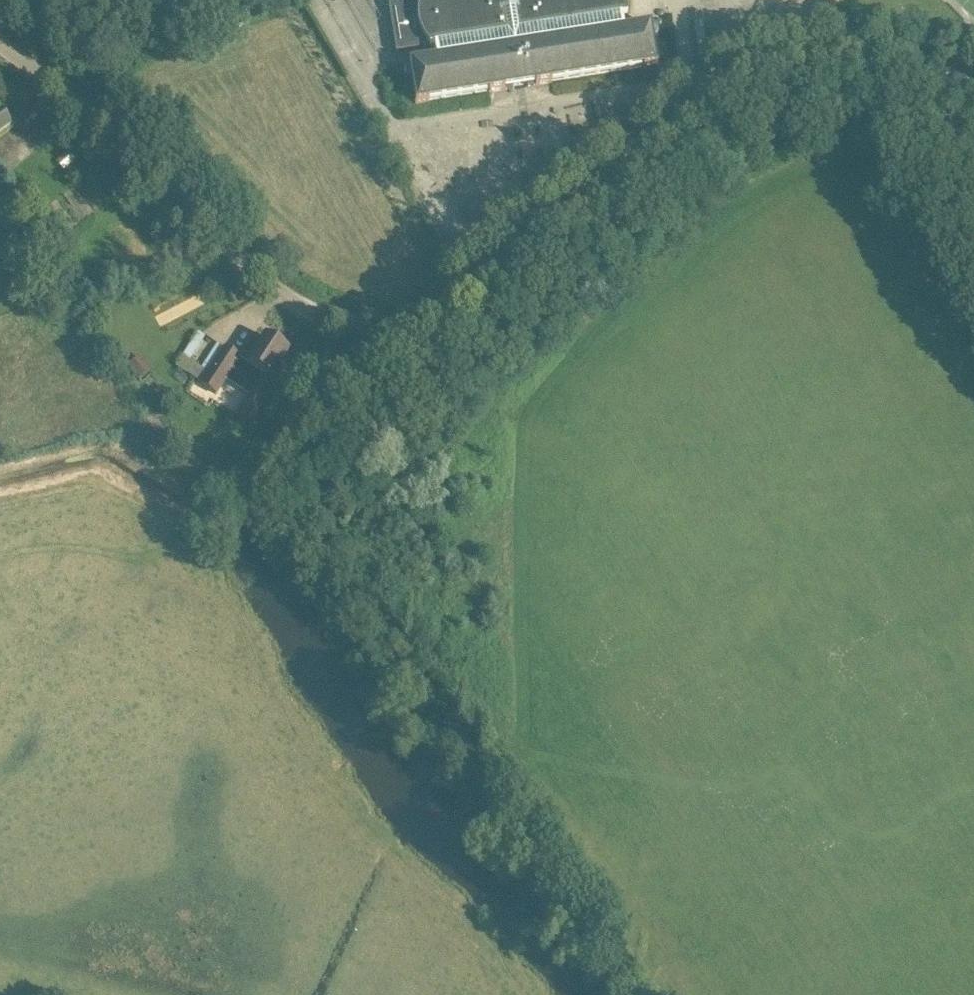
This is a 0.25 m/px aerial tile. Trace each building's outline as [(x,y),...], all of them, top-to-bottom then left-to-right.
[(412,84),(415,104),(657,66),(652,37),(658,34),(657,27),(651,25),(650,24),(623,29),(621,17),(627,16),(624,0),(401,0),(389,2),(397,52),(426,48),(428,46),(429,47),(434,47),(436,58),(409,63),(404,67),(405,74),(411,76),(412,84)] [(699,47),(706,47),(705,20),(698,20),(699,47)] [(10,126),(0,111),(0,133),(10,126)] [(285,367),(280,364),(289,351),(265,335),(247,363),(218,343),(202,367),(182,355),(176,365),(202,382),(201,383),(216,393),(225,380),(249,395),(237,414),(249,422),(285,367)] [(128,366),(136,375),(147,365),(139,356),(128,366)]
